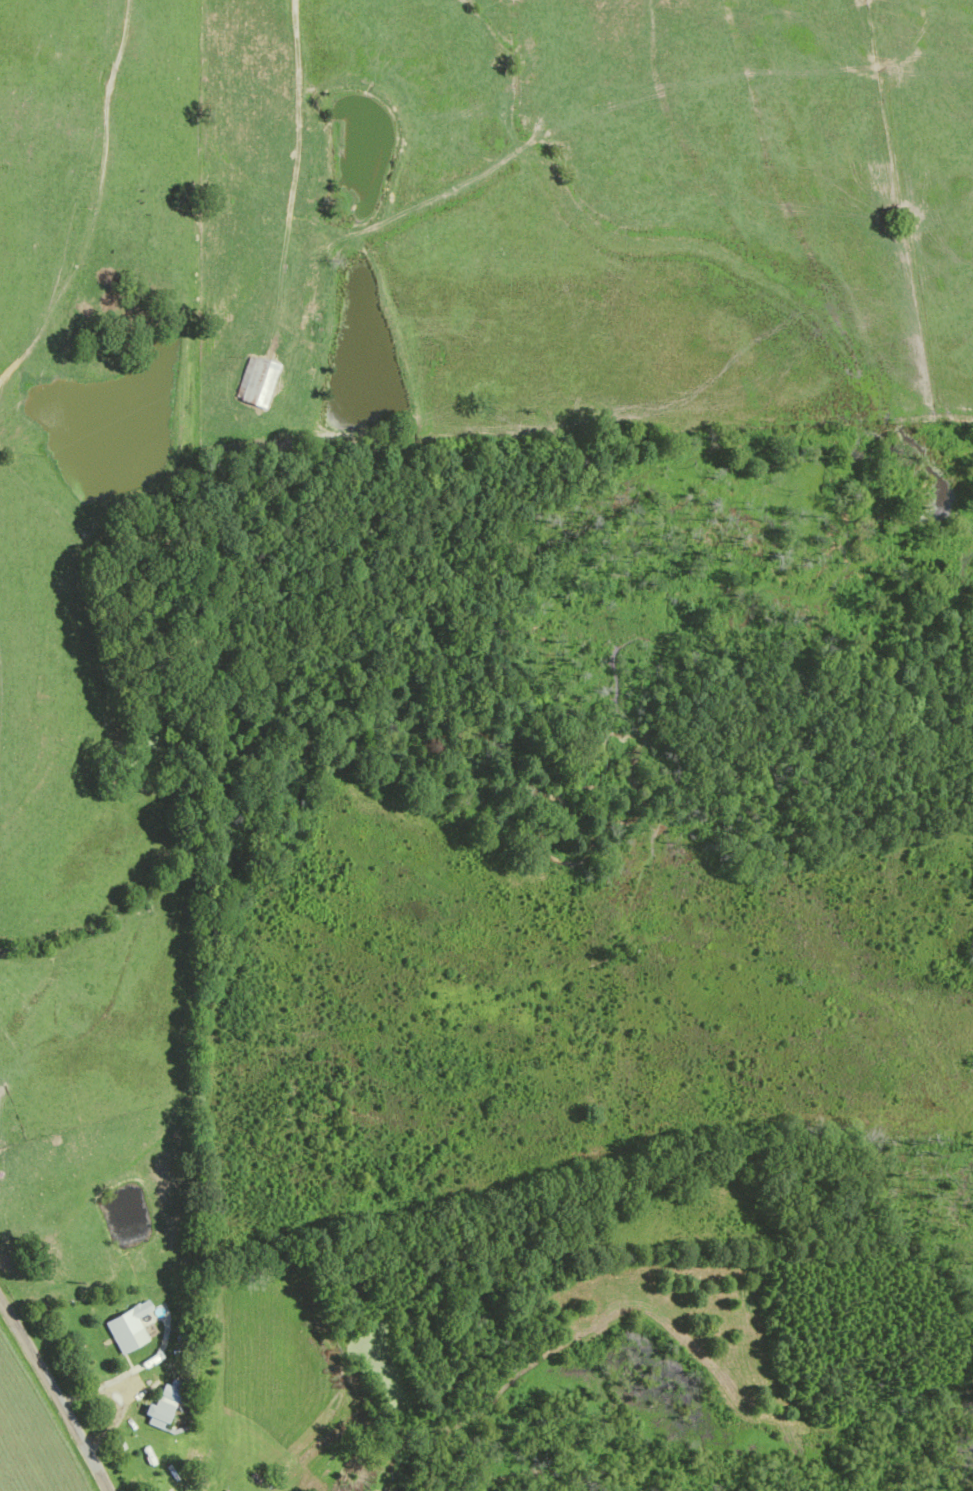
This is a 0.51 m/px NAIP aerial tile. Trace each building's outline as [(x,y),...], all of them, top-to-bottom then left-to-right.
[(274,367),(244,358),(230,403),(259,412),(274,367)] [(117,1357),(145,1345),(130,1311),(102,1323),(117,1357)] [(144,1425),(162,1433),(172,1411),(153,1402),(149,1410),(142,1407),(138,1417),(146,1420),(144,1425)] [(174,1470),(158,1476),(164,1490),(173,1490),(181,1487),(174,1470)]
